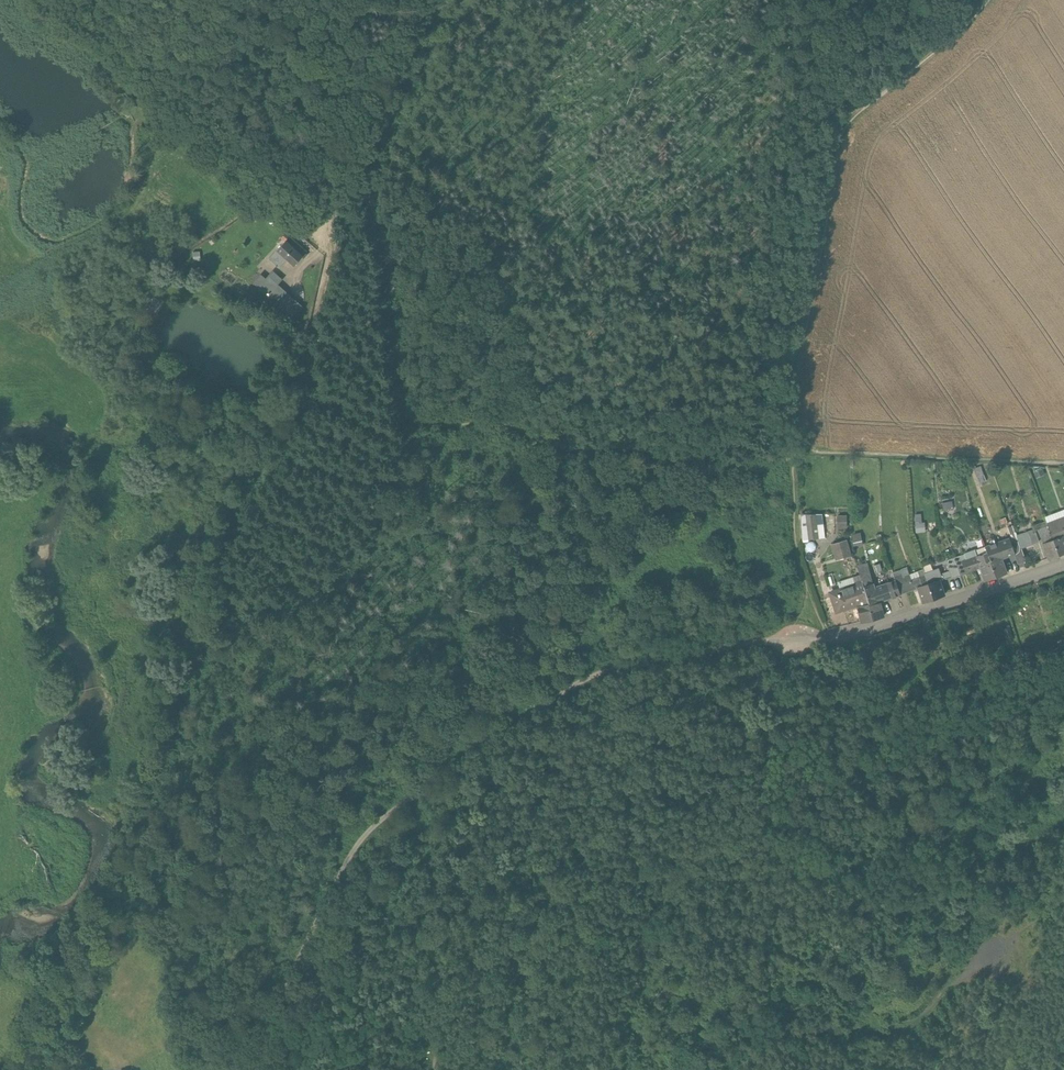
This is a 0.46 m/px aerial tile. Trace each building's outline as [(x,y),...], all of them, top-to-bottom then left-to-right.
[(281,238),(285,242),(289,237),(286,233),(281,238)] [(285,242),(269,259),(278,268),(287,258),(295,265),(307,253),(289,237),(285,242)] [(267,278),(259,287),(267,295),(269,294),(294,319),(302,310),(277,285),(281,281),(272,272),(267,278)] [(253,282),(259,287),(267,278),(261,273),(253,282)] [(917,513),(918,532),(926,531),(925,513),(917,513)] [(816,514),(802,515),(803,540),(825,537),(824,524),(817,524),(816,514)] [(846,516),(838,517),(838,527),(847,527),(846,516)] [(1047,525),(1050,532),(1058,555),(1063,553),(1063,519),(1047,525)] [(1058,555),(1050,532),(1047,525),(1046,522),(1037,526),(1038,529),(1048,559),(1058,555)] [(1034,531),(1017,537),(1021,549),(1039,543),(1034,531)] [(1017,537),(1016,536),(1009,539),(1014,554),(1018,564),(1026,561),(1021,549),(1017,537)] [(1009,539),(985,548),(987,553),(990,562),(991,562),(996,577),(1006,573),(1001,559),(1014,554),(1009,539)] [(846,540),(832,544),(836,559),(850,555),(846,540)] [(967,560),(963,562),(967,572),(981,567),(986,580),(996,577),(991,562),(990,562),(987,553),(967,560)] [(965,554),(954,558),(961,576),(968,574),(967,572),(963,562),(967,560),(965,554)] [(870,571),(860,574),(860,576),(864,588),(874,585),(870,571)] [(924,574),(923,571),(917,573),(919,578),(911,581),(909,576),(902,578),(906,593),(919,588),(924,602),(933,599),(924,574)] [(935,571),(926,574),(926,573),(924,574),(933,599),(944,595),(935,571)] [(902,578),(900,572),(893,574),(896,582),(900,595),(906,593),(902,578)] [(860,576),(854,577),(856,584),(830,592),(836,612),(857,605),(861,622),(872,619),(866,595),(864,588),(860,576)] [(896,582),(884,586),(888,599),(900,595),(896,582)] [(884,586),(875,589),(874,585),(864,588),(866,595),(872,619),(882,617),(879,602),(888,599),(884,586)]
